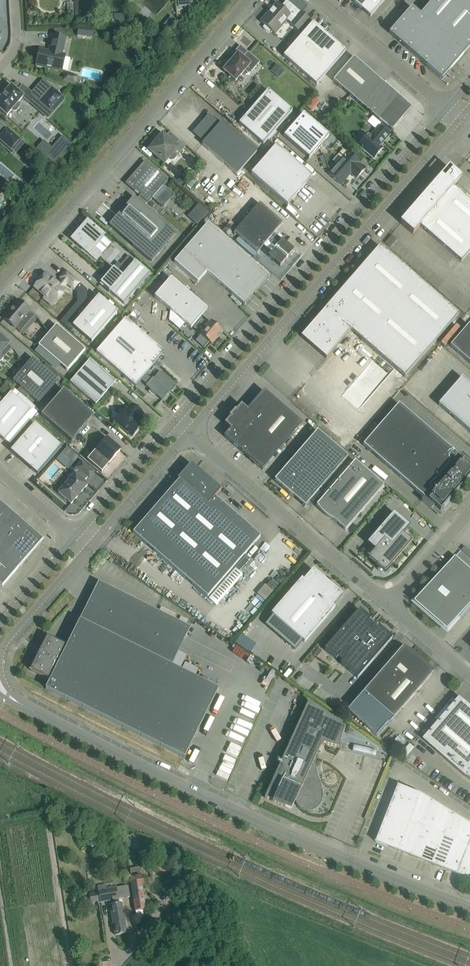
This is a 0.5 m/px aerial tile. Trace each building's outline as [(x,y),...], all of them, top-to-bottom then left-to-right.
[(370,17),(385,0),(351,0),(370,17)] [(420,15),(411,7),(389,33),(442,79),(449,72),(449,71),(469,47),(469,0),(433,0),(420,15)] [(271,30),(274,33),(280,26),(281,27),(287,20),(286,19),(287,18),(292,23),(291,25),(298,31),(309,19),(301,12),(301,13),(286,1),(287,2),(282,8),(276,3),(261,22),(265,25),(263,28),(265,30),(266,31),(269,33),(271,30)] [(316,85),(346,51),(313,23),(283,57),(316,85)] [(93,28),(78,27),(77,36),(92,37),(93,28)] [(50,52),(39,50),(36,66),(61,72),(65,56),(62,55),(65,38),(52,35),(50,48),(51,48),(50,52)] [(260,63),(248,52),(243,58),(238,54),(224,71),(236,81),(244,71),(247,74),(250,74),(260,63)] [(353,58),(333,81),(379,121),(382,123),(391,132),(411,108),(399,98),(353,58)] [(22,86),(17,92),(11,86),(0,99),(0,110),(7,116),(12,110),(13,111),(16,111),(19,107),(19,104),(18,103),(23,97),(29,103),(34,96),(22,86)] [(62,97),(52,88),(40,101),(40,102),(50,110),(62,97)] [(268,91),(239,124),(263,145),(292,112),(268,91)] [(303,114),(284,136),(309,158),(329,136),(303,114)] [(237,175),(256,152),(221,122),(219,125),(209,116),(194,133),(204,142),(202,144),(237,175)] [(368,135),(358,146),(373,159),(383,148),(381,146),(390,136),(379,127),(370,137),(368,135)] [(11,149),(20,139),(7,128),(0,137),(0,139),(11,149)] [(178,148),(175,146),(180,141),(170,132),(165,137),(162,135),(157,141),(157,142),(155,145),(154,144),(149,150),(164,164),(169,159),(170,160),(172,160),(174,160),(175,158),(175,156),(175,155),(173,153),(178,148)] [(251,174),(287,206),(312,177),(276,145),(251,174)] [(360,163),(348,152),(329,174),(341,185),(351,174),(356,179),(365,169),(359,164),(360,163)] [(152,217),(146,212),(148,209),(145,206),(147,203),(148,204),(152,198),(162,207),(172,195),(162,187),(167,181),(159,174),(147,189),(141,184),(154,170),(145,161),(125,184),(135,192),(136,191),(140,195),(137,199),(134,197),(133,198),(136,200),(130,207),(129,209),(112,227),(110,225),(109,226),(120,235),(121,234),(133,245),(132,246),(151,263),(152,262),(149,259),(171,234),(174,236),(176,234),(154,214),(152,217)] [(453,187),(460,180),(461,178),(448,167),(400,223),(413,234),(420,226),(461,262),(469,252),(469,201),(453,187)] [(271,238),(283,224),(259,203),(234,233),(257,254),(264,245),(272,252),(268,256),(280,267),(294,250),(282,240),(278,244),(271,238)] [(187,220),(187,221),(197,229),(207,217),(198,209),(187,220)] [(94,247),(104,236),(89,223),(88,224),(87,223),(88,221),(71,240),(88,254),(89,254),(96,260),(101,254),(94,247)] [(207,272),(244,305),(245,305),(245,304),(254,293),(255,294),(256,293),(254,292),(257,289),(258,290),(259,289),(258,289),(268,278),(269,277),(268,276),(268,277),(207,224),(174,263),(197,283),(207,272)] [(459,315),(380,246),(301,337),(326,359),(351,330),(404,377),(459,315)] [(113,268),(100,283),(109,291),(108,292),(124,305),(150,274),(135,261),(122,276),(113,268)] [(65,291),(63,289),(58,285),(63,280),(73,289),(79,283),(66,272),(60,278),(62,279),(58,284),(46,274),(34,287),(45,297),(44,298),(52,306),(65,291)] [(171,278),(154,297),(180,319),(185,324),(191,328),(207,310),(171,278)] [(98,296),(72,326),(91,343),(117,312),(98,296)] [(15,328),(19,322),(23,325),(25,325),(27,325),(29,322),(35,315),(30,311),(30,310),(19,301),(13,307),(13,308),(9,311),(3,318),(15,328)] [(135,386),(141,380),(151,389),(149,392),(154,396),(155,395),(160,399),(159,399),(160,399),(161,400),(162,401),(162,400),(163,401),(163,400),(164,399),(165,398),(164,398),(165,397),(166,397),(166,396),(168,394),(171,391),(171,392),(176,386),(169,380),(169,379),(168,379),(167,379),(168,378),(167,378),(159,372),(154,378),(153,377),(151,379),(146,375),(164,353),(125,319),(96,352),(135,386)] [(180,319),(174,326),(179,330),(185,324),(180,319)] [(201,336),(196,341),(204,348),(209,343),(212,345),(223,332),(211,322),(200,335),(201,336)] [(67,371),(85,350),(56,325),(38,346),(67,371)] [(469,325),(450,346),(469,363),(469,326),(469,325)] [(0,337),(0,361),(3,357),(3,356),(0,354),(9,344),(0,337)] [(38,404),(58,381),(32,358),(12,381),(38,404)] [(95,405),(115,382),(90,360),(70,382),(95,405)] [(438,405),(469,432),(469,385),(462,378),(438,405)] [(63,390),(41,416),(71,442),(93,416),(63,390)] [(262,470),(302,424),(264,391),(246,411),(241,406),(235,412),(235,411),(230,417),(231,418),(225,424),(231,429),(224,437),(249,459),(249,460),(254,464),(255,464),(262,470)] [(0,405),(0,437),(5,441),(31,411),(10,393),(0,405)] [(392,412),(363,445),(424,498),(421,501),(431,509),(434,506),(440,512),(469,477),(469,467),(469,466),(469,465),(469,461),(462,454),(459,457),(399,404),(392,412)] [(115,422),(132,437),(143,424),(138,419),(143,414),(132,405),(127,410),(126,409),(115,422)] [(37,475),(62,447),(35,423),(10,451),(37,475)] [(274,481),(294,497),(309,479),(320,489),(348,458),(317,431),(274,481)] [(120,450),(107,439),(88,460),(101,472),(120,450)] [(79,457),(67,447),(62,453),(74,463),(79,457)] [(345,531),(384,486),(355,461),(316,506),(318,507),(317,507),(318,509),(320,510),(322,512),(324,515),(327,517),(330,519),(333,520),(345,531)] [(87,485),(84,482),(87,477),(89,479),(94,473),(81,462),(76,468),(76,467),(71,472),(74,475),(69,480),(67,479),(65,479),(63,480),(62,481),(61,483),(62,485),(64,487),(58,493),(71,504),(87,485)] [(221,490),(195,467),(187,468),(177,479),(178,480),(133,533),(207,598),(260,537),(215,497),(221,490)] [(2,587),(19,567),(20,568),(25,562),(24,561),(43,541),(28,528),(29,528),(23,523),(8,510),(3,505),(2,505),(0,504),(0,586),(2,587)] [(385,572),(413,540),(412,540),(411,541),(403,534),(410,526),(394,512),(367,543),(374,550),(368,557),(367,556),(367,557),(385,572)] [(461,616),(469,607),(469,569),(456,557),(416,603),(448,631),(461,616)] [(333,606),(342,595),(313,569),(304,580),(302,578),(271,614),(304,643),(335,607),(333,606)] [(218,689),(171,666),(190,628),(98,582),(67,646),(47,636),(30,670),(50,680),(45,689),(184,758),(218,689)] [(269,588),(259,604),(266,609),(277,592),(269,588)] [(357,678),(392,638),(375,624),(374,624),(375,624),(374,626),(369,622),(370,620),(371,620),(359,610),(324,650),(336,660),(336,659),(337,658),(342,662),(341,663),(340,664),(357,678)] [(393,718),(432,673),(402,647),(363,692),(393,718)] [(469,780),(469,706),(460,697),(423,740),(466,777),(469,780)] [(321,746),(322,744),(339,748),(344,727),(308,701),(265,798),(272,801),(272,802),(291,811),(295,802),(295,803),(296,804),(297,805),(298,807),(299,807),(300,809),(301,810),(303,810),(305,811),(306,811),(307,811),(310,811),(312,811),(313,810),(314,810),(316,809),(317,808),(318,807),(319,806),(320,805),(320,804),(321,802),(321,800),(322,798),(322,796),(322,793),(322,792),(322,791),(321,789),(321,788),(321,786),(317,774),(316,772),(316,770),(315,768),(315,765),(316,763),(316,760),(316,758),(317,755),(318,753),(319,750),(320,748),(321,746)] [(385,732),(394,724),(385,715),(376,723),(385,732)] [(410,760),(419,751),(415,746),(405,755),(410,760)] [(422,795),(399,786),(377,842),(376,842),(469,879),(469,878),(469,824),(422,795)] [(142,844),(131,839),(128,846),(139,851),(142,844)] [(145,910),(143,893),(142,886),(144,886),(142,875),(141,875),(140,867),(130,868),(135,911),(136,911),(136,916),(144,915),(143,910),(145,910)] [(126,933),(121,903),(119,903),(119,899),(130,897),(128,885),(116,887),(115,883),(98,885),(100,903),(109,901),(115,935),(126,933)]
